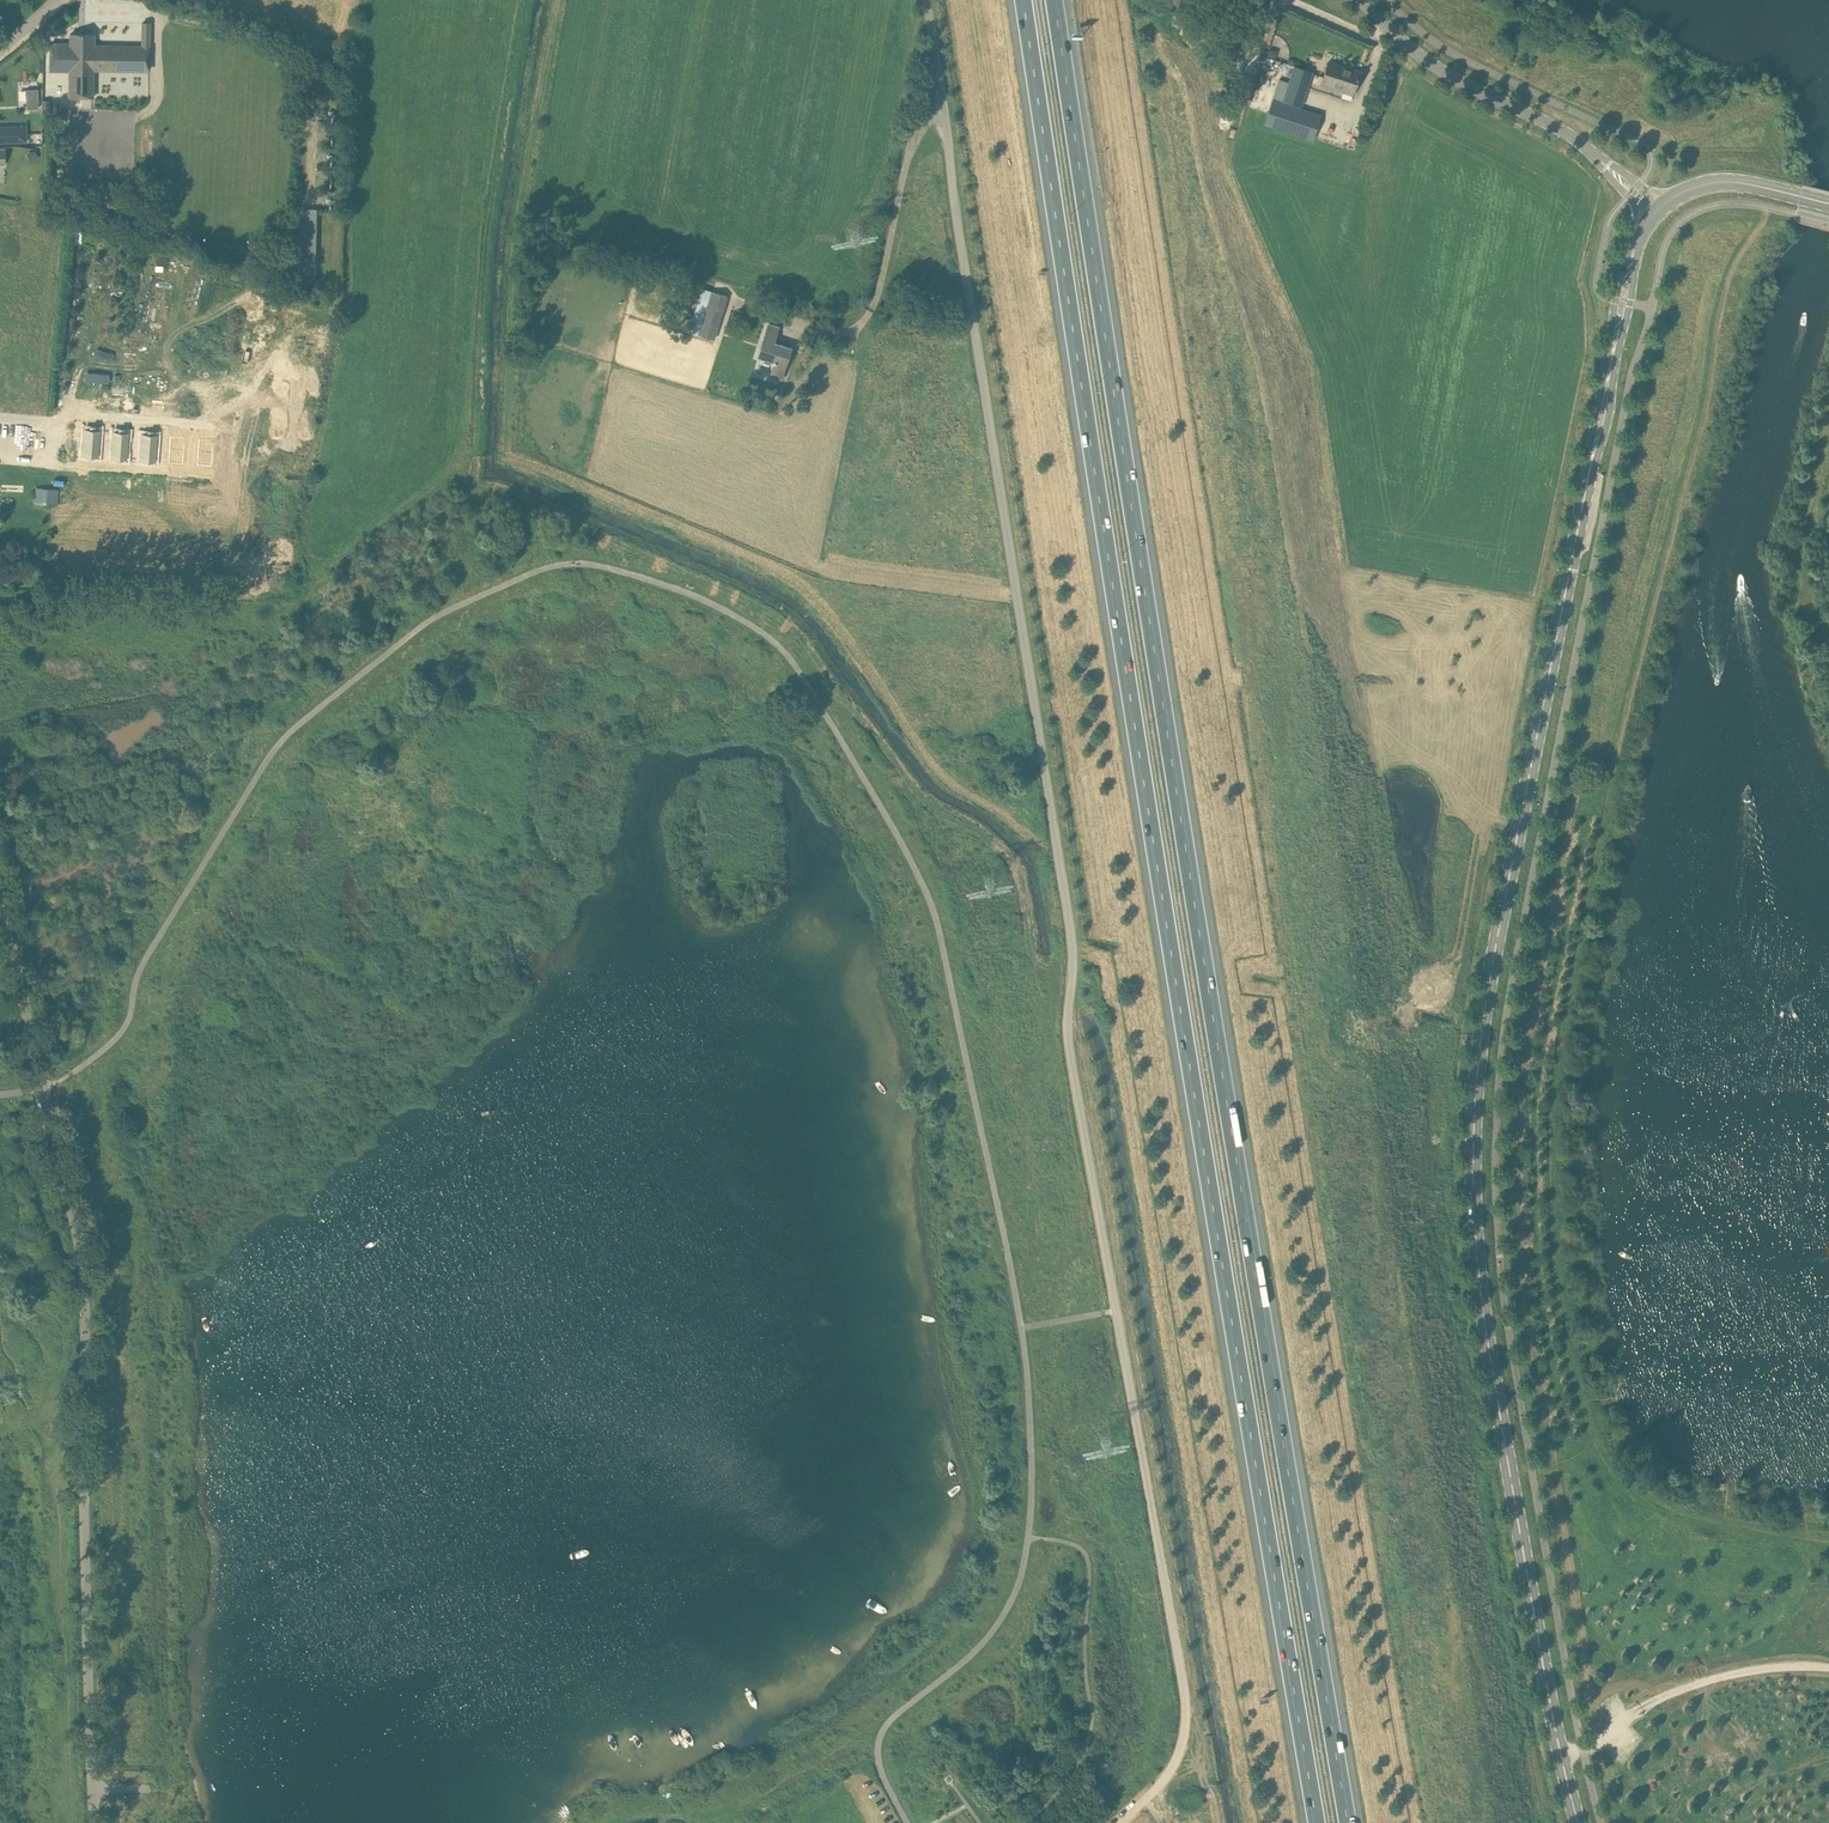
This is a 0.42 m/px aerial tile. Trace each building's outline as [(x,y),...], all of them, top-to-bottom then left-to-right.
[(149,70),(149,34),(150,22),(142,22),(142,46),(93,45),(94,34),(70,34),(70,44),(51,43),(50,69),(70,70),(69,97),(92,97),(92,69),(149,70)] [(1354,91),(1357,83),(1360,72),(1329,61),(1325,73),(1321,84),(1333,88),(1334,85),(1354,91)] [(1272,97),(1263,123),(1312,139),(1316,126),(1295,119),(1300,105),(1302,106),(1313,71),(1295,66),(1292,65),(1287,82),(1281,99),(1282,100),(1282,101),(1272,97)] [(37,89),(26,90),(26,108),(38,108),(37,89)] [(42,109),(50,109),(50,100),(42,100),(42,109)] [(0,126),(0,143),(27,142),(27,125),(0,126)] [(318,210),(297,209),(295,275),(316,276),(318,210)] [(728,296),(716,293),(714,292),(700,333),(703,335),(714,338),(728,296)] [(782,379),(789,359),(792,347),(775,342),(779,327),(769,323),(759,356),(775,361),(771,375),(782,379)] [(99,440),(99,430),(84,429),(83,450),(82,455),(98,456),(99,440)] [(128,433),(113,432),(111,457),(126,459),(128,433)] [(156,435),(142,434),(140,459),(155,460),(156,435)] [(2,485),(2,498),(13,498),(14,485),(2,485)] [(63,501),(63,488),(36,487),(36,501),(63,501)]
